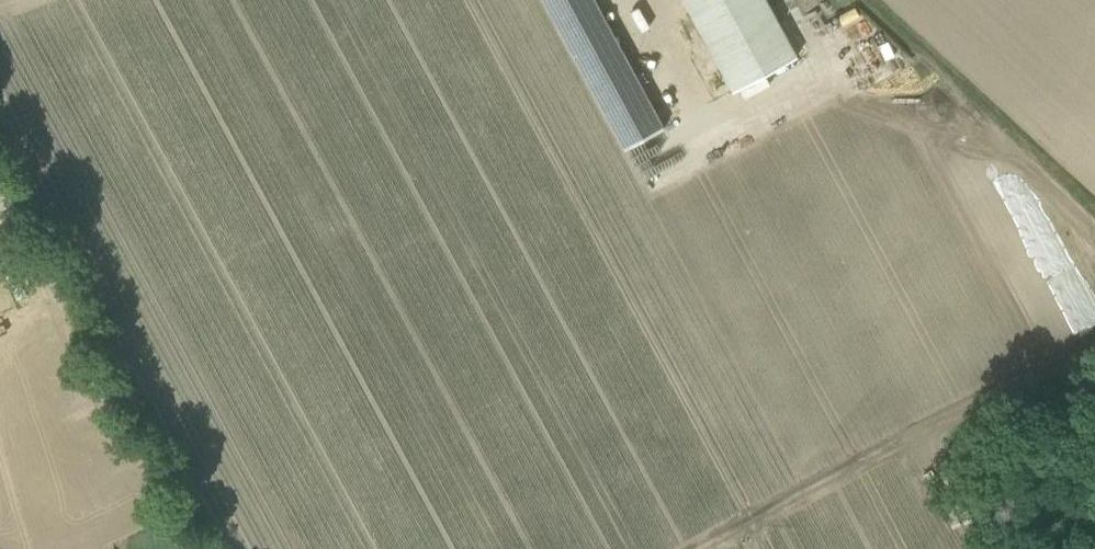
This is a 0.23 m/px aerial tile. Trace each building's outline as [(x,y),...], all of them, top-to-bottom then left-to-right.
[(659,127),(596,0),(545,0),(617,148),(659,127)] [(735,90),(798,56),(767,0),(686,0),(735,90)]
